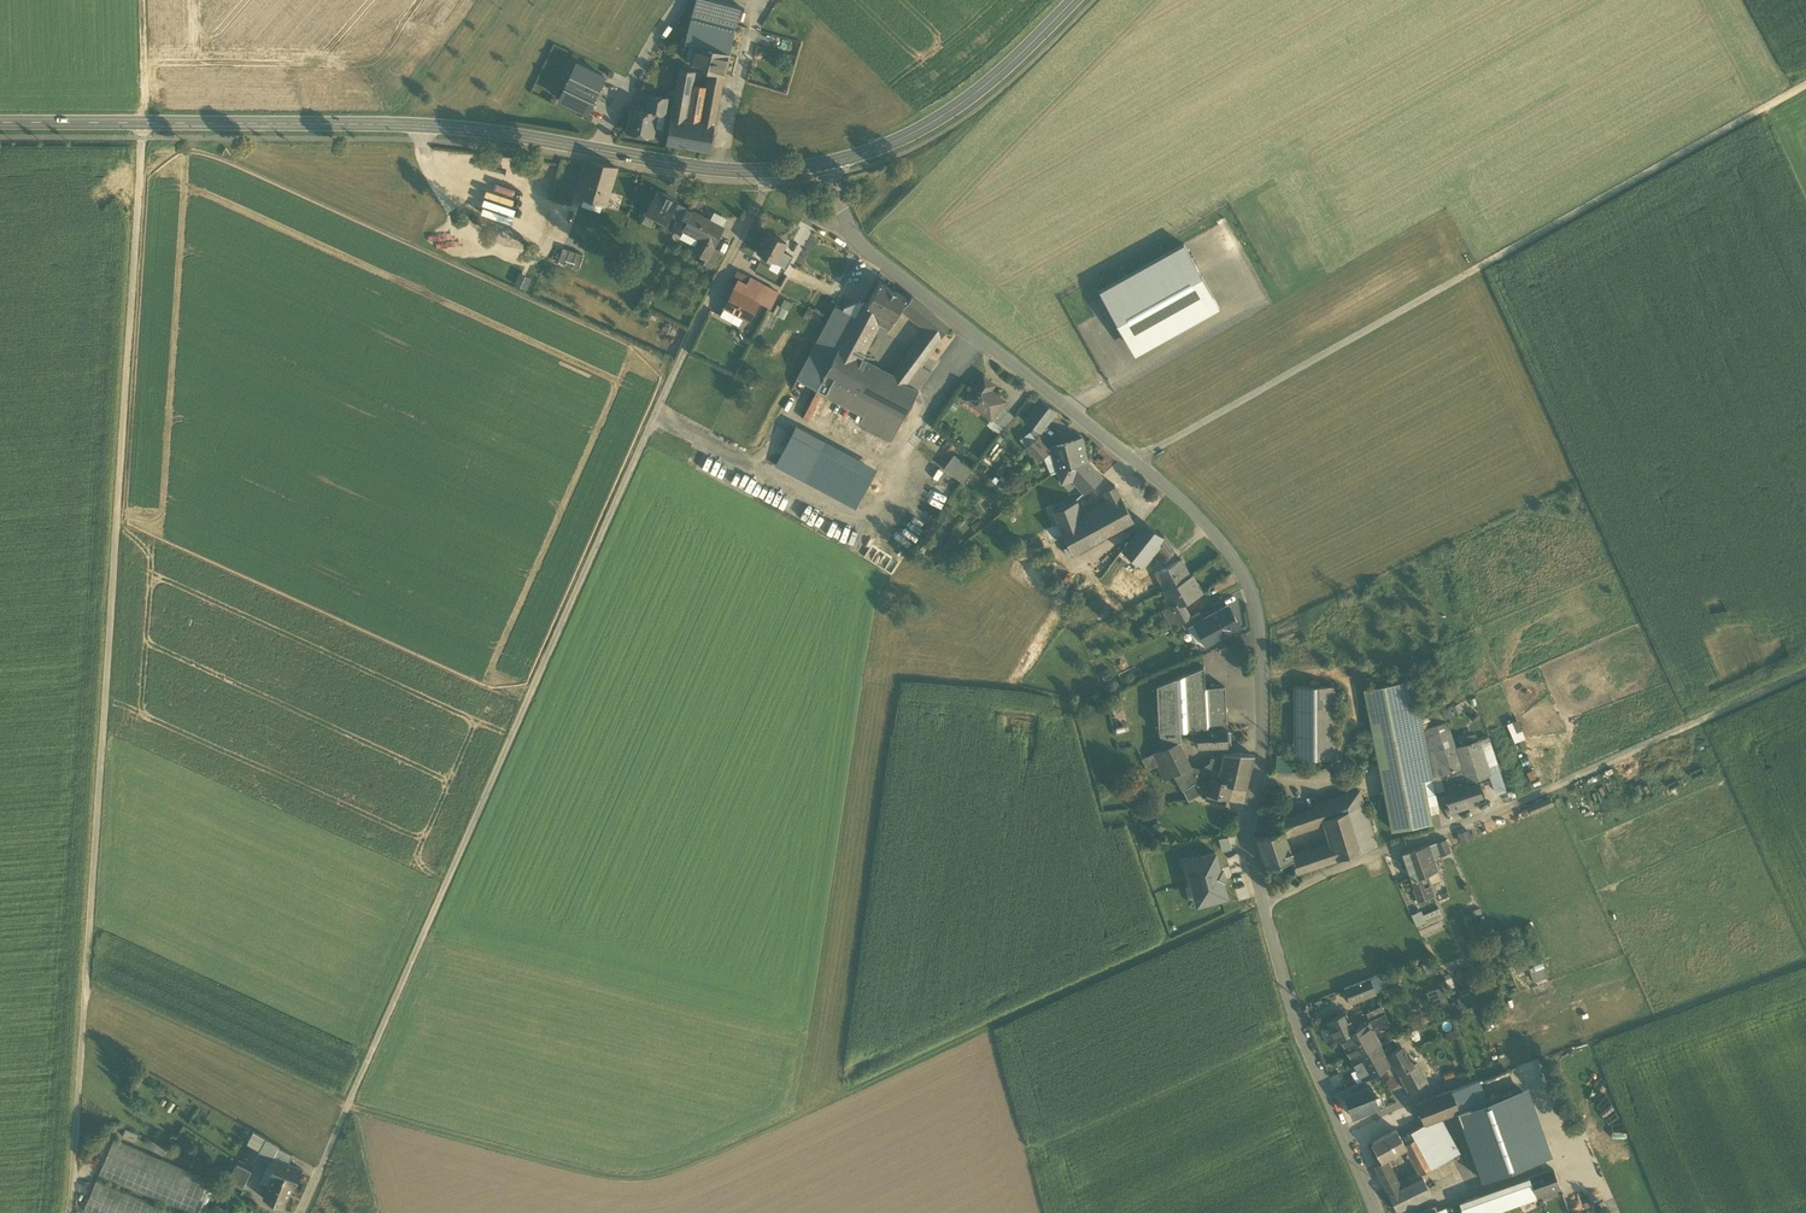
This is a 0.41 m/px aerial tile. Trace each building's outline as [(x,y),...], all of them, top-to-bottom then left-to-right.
[(732,4),(716,0),(696,0),(693,13),(727,22),(732,4)] [(741,7),(732,4),(727,22),(737,25),(741,7)] [(690,44),(729,54),(737,25),(727,22),(693,13),(685,43),(690,44)] [(710,70),(724,74),(729,54),(690,44),(686,61),(691,62),(690,65),(710,70)] [(604,76),(577,63),(559,99),(586,112),(594,96),(592,94),(594,90),(596,92),(604,76)] [(704,104),(701,123),(686,120),(693,84),(693,82),(694,77),(695,71),(680,69),(671,117),(667,143),(710,151),(715,126),(718,106),(704,104)] [(724,74),(710,70),(709,75),(723,78),(724,74)] [(708,83),(722,86),(723,78),(709,75),(708,83)] [(706,96),(720,98),(722,86),(708,83),(707,87),(706,96)] [(707,87),(693,84),(686,120),(701,123),(704,104),(718,106),(720,98),(706,96),(707,87)] [(657,113),(664,114),(667,98),(650,95),(647,111),(657,113)] [(640,138),(647,139),(650,136),(653,136),(657,113),(647,111),(631,108),(627,132),(639,134),(640,138)] [(578,195),(607,204),(617,168),(594,162),(590,174),(586,172),(578,195)] [(653,217),(665,223),(670,215),(676,202),(676,201),(657,191),(653,200),(648,201),(645,206),(648,210),(655,214),(653,217)] [(670,215),(680,220),(687,208),(676,202),(670,215)] [(707,258),(708,258),(714,246),(724,227),(693,212),(684,229),(700,237),(693,251),(707,258)] [(758,252),(775,262),(782,250),(786,242),(769,232),(758,252)] [(431,242),(459,245),(460,237),(432,234),(431,242)] [(1183,244),(1099,291),(1128,344),(1213,297),(1183,244)] [(704,263),(712,268),(721,250),(714,246),(708,258),(707,258),(704,263)] [(558,262),(579,268),(583,255),(563,248),(558,262)] [(775,262),(786,268),(793,256),(782,250),(775,262)] [(734,276),(746,282),(749,276),(737,270),(734,276)] [(527,288),(533,277),(520,271),(515,282),(527,288)] [(762,294),(766,296),(771,287),(752,277),(748,285),(763,293),(762,294)] [(738,280),(735,287),(740,290),(743,283),(738,280)] [(740,290),(759,300),(762,294),(763,293),(748,285),(743,283),(740,290)] [(880,283),(868,304),(867,305),(893,320),(906,298),(880,283)] [(729,297),(724,306),(734,311),(744,317),(749,309),(753,311),(759,301),(759,300),(740,290),(735,287),(732,292),(729,297)] [(778,291),(771,287),(766,296),(762,294),(759,300),(759,301),(769,306),(778,291)] [(929,326),(913,348),(926,357),(949,326),(912,296),(904,306),(929,326)] [(1128,344),(1134,354),(1219,307),(1213,297),(1128,344)] [(776,314),(784,318),(792,302),(785,298),(776,314)] [(844,308),(843,310),(855,317),(858,312),(863,302),(860,301),(844,308)] [(889,328),(893,320),(867,305),(868,304),(863,302),(858,312),(877,322),(889,328)] [(730,320),(734,311),(724,306),(720,315),(730,320)] [(864,415),(871,401),(824,376),(839,348),(855,317),(843,310),(835,306),(796,378),(864,415)] [(749,309),(744,317),(749,319),(753,311),(749,309)] [(855,317),(839,348),(860,360),(877,327),(875,325),(877,322),(858,312),(855,317)] [(918,390),(906,384),(892,376),(860,360),(839,348),(824,376),(871,401),(903,418),(918,390)] [(921,364),(926,357),(913,348),(907,355),(921,364)] [(907,355),(892,376),(906,384),(921,365),(921,364),(907,355)] [(931,372),(921,365),(906,384),(918,390),(931,372)] [(966,399),(991,418),(1001,406),(1004,401),(990,389),(994,384),(984,376),(966,399)] [(805,417),(812,419),(821,393),(815,390),(805,417)] [(871,401),(864,415),(859,423),(891,440),(903,418),(871,401)] [(1025,422),(1039,432),(1055,411),(1042,401),(1025,422)] [(991,418),(997,423),(1007,411),(1001,406),(991,418)] [(1013,415),(1007,411),(997,423),(1004,428),(1013,415)] [(997,423),(991,418),(986,424),(1000,433),(1004,428),(997,423)] [(775,464),(856,508),(864,492),(811,463),(822,444),(823,441),(795,426),(775,464)] [(1025,447),(1036,439),(1030,431),(1019,439),(1025,447)] [(1052,451),(1057,470),(1088,461),(1082,438),(1050,447),(1052,451)] [(1025,447),(1038,460),(1043,457),(1049,453),(1037,440),(1036,439),(1025,447)] [(875,472),(822,444),(811,463),(864,492),(875,472)] [(1050,473),(1057,470),(1052,451),(1049,453),(1043,457),(1050,473)] [(943,468),(962,482),(973,468),(954,454),(943,468)] [(1088,461),(1057,470),(1061,483),(1072,480),(1084,492),(1102,476),(1088,461)] [(1010,481),(1001,475),(992,486),(1000,493),(1010,481)] [(1110,503),(1081,517),(1059,526),(1073,552),(1133,520),(1115,484),(1103,490),(1110,503)] [(1081,517),(1076,502),(1053,511),(1059,526),(1081,517)] [(1140,565),(1154,547),(1162,536),(1144,522),(1121,550),(1134,560),(1140,565)] [(1173,548),(1162,536),(1154,547),(1161,552),(1162,551),(1167,555),(1173,548)] [(1160,582),(1163,589),(1191,575),(1181,557),(1154,572),(1160,582)] [(1138,581),(1143,591),(1160,582),(1154,572),(1138,581)] [(1193,574),(1191,575),(1163,589),(1171,605),(1173,607),(1183,602),(1203,591),(1193,574)] [(1162,610),(1171,627),(1181,622),(1191,616),(1183,602),(1173,607),(1171,605),(1162,610)] [(1203,638),(1206,644),(1239,626),(1228,604),(1194,623),(1203,638)] [(1181,622),(1185,628),(1203,618),(1200,612),(1191,616),(1181,622)] [(1203,638),(1194,623),(1187,627),(1195,642),(1203,638)] [(1179,740),(1179,730),(1177,687),(1206,686),(1205,659),(1158,681),(1161,749),(1176,742),(1179,740)] [(1365,688),(1392,830),(1431,822),(1429,813),(1425,794),(1422,779),(1430,777),(1421,728),(1411,679),(1365,688)] [(1223,685),(1206,686),(1177,687),(1179,730),(1192,729),(1225,727),(1223,685)] [(1295,758),(1335,758),(1335,686),(1296,685),(1295,756),(1295,758)] [(1517,718),(1506,722),(1514,741),(1525,737),(1517,718)] [(1453,769),(1461,767),(1456,750),(1446,720),(1427,726),(1443,773),(1453,769)] [(1443,773),(1427,726),(1421,728),(1430,777),(1431,777),(1440,774),(1443,773)] [(1197,737),(1197,746),(1227,745),(1227,727),(1225,727),(1192,729),(1193,737),(1197,737)] [(1490,739),(1475,743),(1487,778),(1493,796),(1507,792),(1490,739)] [(1191,765),(1179,740),(1176,742),(1189,769),(1194,779),(1213,767),(1212,758),(1221,759),(1222,755),(1208,755),(1209,761),(1199,766),(1191,765)] [(1161,749),(1159,750),(1171,775),(1174,774),(1189,769),(1176,742),(1161,749)] [(1475,743),(1456,750),(1461,767),(1466,781),(1469,789),(1477,786),(1476,782),(1487,778),(1475,743)] [(1163,778),(1171,775),(1159,750),(1142,758),(1148,770),(1157,766),(1163,778)] [(1221,759),(1220,767),(1250,772),(1254,755),(1252,755),(1238,752),(1222,755),(1221,759)] [(1276,771),(1293,773),(1295,756),(1277,755),(1276,771)] [(1213,767),(1220,767),(1221,759),(1212,758),(1213,767)] [(1246,787),(1250,772),(1220,767),(1218,775),(1217,780),(1212,779),(1209,790),(1229,795),(1231,783),(1246,787)] [(1453,769),(1457,784),(1466,781),(1461,767),(1453,769)] [(1178,782),(1181,789),(1182,788),(1192,781),(1194,779),(1189,769),(1174,774),(1178,782)] [(1217,780),(1218,775),(1208,773),(1204,789),(1209,790),(1212,779),(1217,780)] [(1178,782),(1174,774),(1171,775),(1163,778),(1166,785),(1178,782)] [(1440,774),(1431,777),(1434,792),(1444,788),(1440,774)] [(1434,793),(1434,792),(1431,777),(1430,777),(1422,779),(1425,794),(1434,793)] [(1198,794),(1192,781),(1182,788),(1187,799),(1198,794)] [(1469,789),(1466,781),(1457,784),(1445,788),(1450,805),(1462,801),(1464,806),(1473,803),(1469,789)] [(1469,789),(1473,803),(1481,800),(1477,786),(1469,789)] [(1207,798),(1227,803),(1229,795),(1209,790),(1207,798)] [(1321,818),(1325,817),(1348,810),(1363,805),(1358,790),(1316,802),(1317,806),(1321,818)] [(1438,811),(1434,793),(1425,794),(1429,813),(1438,811)] [(1549,795),(1528,805),(1532,814),(1553,804),(1549,795)] [(1462,801),(1450,805),(1452,810),(1464,806),(1462,801)] [(1363,805),(1348,810),(1361,850),(1376,845),(1363,805)] [(1322,821),(1321,818),(1317,806),(1279,820),(1282,830),(1283,830),(1285,833),(1322,821)] [(1325,817),(1333,843),(1338,857),(1361,850),(1348,810),(1325,817)] [(1165,828),(1156,819),(1147,828),(1155,837),(1165,828)] [(1468,827),(1457,831),(1461,842),(1472,839),(1468,827)] [(1257,838),(1267,866),(1292,858),(1293,858),(1292,856),(1285,833),(1283,830),(1282,830),(1257,838)] [(1228,835),(1218,836),(1222,850),(1231,848),(1228,835)] [(1441,853),(1441,855),(1449,852),(1445,839),(1437,842),(1441,853)] [(1441,853),(1437,842),(1429,844),(1433,856),(1441,853)] [(1333,843),(1317,848),(1321,862),(1338,857),(1333,843)] [(1402,853),(1411,879),(1420,876),(1427,874),(1437,870),(1433,856),(1429,844),(1402,853)] [(1317,848),(1308,851),(1312,865),(1321,862),(1317,848)] [(1296,871),(1312,865),(1308,851),(1292,856),(1293,858),(1292,858),(1296,871)] [(1215,852),(1188,859),(1190,866),(1187,867),(1195,897),(1198,896),(1200,903),(1227,896),(1222,879),(1225,878),(1222,868),(1219,869),(1215,852)] [(1440,879),(1437,870),(1427,874),(1430,883),(1440,879)] [(1430,883),(1427,874),(1420,876),(1423,887),(1429,885),(1431,884),(1430,883)] [(1423,887),(1420,876),(1411,879),(1414,888),(1413,888),(1417,901),(1433,896),(1429,885),(1423,887)] [(1438,907),(1423,915),(1426,921),(1427,924),(1443,917),(1438,907)] [(1411,914),(1416,925),(1426,921),(1423,915),(1420,910),(1411,914)] [(1525,958),(1514,961),(1516,969),(1528,966),(1525,958)] [(1542,961),(1528,966),(1532,980),(1547,976),(1542,961)] [(1435,969),(1427,973),(1431,983),(1439,980),(1435,969)] [(1381,973),(1370,978),(1374,988),(1385,983),(1381,973)] [(1343,988),(1349,1003),(1367,995),(1370,989),(1374,988),(1370,978),(1348,986),(1343,988)] [(1442,985),(1435,988),(1442,1005),(1447,1004),(1449,1003),(1442,985)] [(1469,991),(1456,996),(1461,1008),(1474,1003),(1469,991)] [(1453,1001),(1449,1003),(1447,1004),(1450,1013),(1457,1011),(1453,1001)] [(1381,1007),(1367,1013),(1370,1020),(1371,1020),(1384,1014),(1381,1007)] [(1346,1013),(1338,1016),(1344,1031),(1347,1029),(1349,1032),(1355,1029),(1350,1021),(1346,1013)] [(1371,1022),(1375,1030),(1389,1023),(1384,1014),(1371,1020),(1371,1022)] [(1334,1036),(1336,1040),(1340,1038),(1341,1037),(1340,1036),(1346,1034),(1344,1031),(1338,1016),(1334,1018),(1333,1016),(1327,1019),(1327,1021),(1329,1025),(1334,1036)] [(1355,1029),(1367,1049),(1379,1043),(1372,1031),(1368,1023),(1355,1029)] [(1334,1036),(1329,1025),(1320,1029),(1326,1040),(1334,1036)] [(1453,1028),(1444,1032),(1447,1040),(1456,1036),(1453,1028)] [(1340,1038),(1351,1058),(1367,1049),(1355,1029),(1349,1032),(1347,1029),(1344,1031),(1346,1034),(1340,1036),(1341,1037),(1340,1038)] [(1402,1045),(1403,1048),(1410,1044),(1405,1033),(1393,1038),(1398,1047),(1402,1045)] [(1392,1063),(1391,1062),(1383,1049),(1379,1043),(1367,1049),(1379,1070),(1392,1063)] [(1394,1062),(1399,1072),(1413,1065),(1403,1048),(1402,1045),(1398,1047),(1392,1050),(1388,1052),(1393,1061),(1394,1062)] [(1391,1062),(1393,1061),(1388,1052),(1392,1050),(1389,1046),(1383,1049),(1391,1062)] [(1351,1058),(1363,1078),(1367,1076),(1379,1071),(1367,1049),(1351,1058)] [(1417,1063),(1413,1065),(1399,1072),(1400,1073),(1408,1089),(1426,1079),(1417,1063)] [(1349,1086),(1352,1091),(1370,1084),(1370,1083),(1371,1083),(1367,1076),(1363,1078),(1349,1086)] [(1392,1076),(1384,1080),(1389,1089),(1397,1085),(1392,1076)] [(1479,1079),(1451,1089),(1459,1110),(1487,1100),(1479,1079)] [(1352,1091),(1344,1094),(1352,1116),(1379,1105),(1370,1084),(1352,1091)] [(1527,1086),(1515,1090),(1540,1159),(1552,1155),(1527,1086)] [(1416,1102),(1424,1123),(1430,1121),(1441,1117),(1458,1111),(1459,1110),(1451,1089),(1416,1102)] [(1482,1180),(1483,1180),(1540,1159),(1515,1090),(1487,1100),(1459,1110),(1458,1111),(1482,1180)] [(1441,1117),(1430,1121),(1450,1158),(1460,1153),(1441,1117)] [(1420,1174),(1450,1158),(1430,1121),(1424,1123),(1424,1124),(1412,1130),(1407,1133),(1407,1134),(1401,1137),(1407,1146),(1406,1146),(1419,1171),(1420,1174)] [(122,1135),(135,1140),(138,1134),(125,1128),(122,1135)] [(1382,1160),(1387,1158),(1389,1156),(1406,1146),(1407,1146),(1401,1137),(1396,1128),(1371,1142),(1381,1159),(1382,1160)] [(260,1149),(267,1137),(253,1130),(247,1142),(260,1149)] [(162,1154),(166,1148),(146,1135),(142,1141),(162,1154)] [(278,1145),(279,1145),(279,1144),(267,1137),(260,1149),(258,1153),(271,1160),(273,1156),(273,1155),(278,1145)] [(192,1212),(204,1185),(207,1178),(114,1138),(99,1174),(192,1212)] [(276,1157),(289,1162),(292,1152),(279,1145),(278,1145),(273,1155),(273,1156),(276,1157)] [(1405,1189),(1389,1156),(1382,1160),(1374,1163),(1397,1210),(1430,1192),(1423,1179),(1405,1189)] [(264,1196),(284,1204),(293,1184),(296,1185),(303,1167),(289,1162),(276,1157),(269,1174),(272,1176),(264,1196)] [(228,1179),(242,1186),(251,1169),(237,1162),(228,1179)] [(1553,1169),(1534,1175),(1541,1193),(1559,1187),(1553,1169)] [(1536,1195),(1541,1193),(1534,1175),(1529,1177),(1536,1195)] [(1463,1212),(1491,1212),(1536,1197),(1536,1195),(1529,1177),(1459,1202),(1463,1212)] [(90,1212),(177,1212),(96,1179),(83,1210),(90,1212)] [(204,1185),(192,1212),(203,1212),(213,1188),(204,1185)] [(1423,1212),(1434,1212),(1437,1212),(1434,1204),(1421,1209),(1423,1212)]
